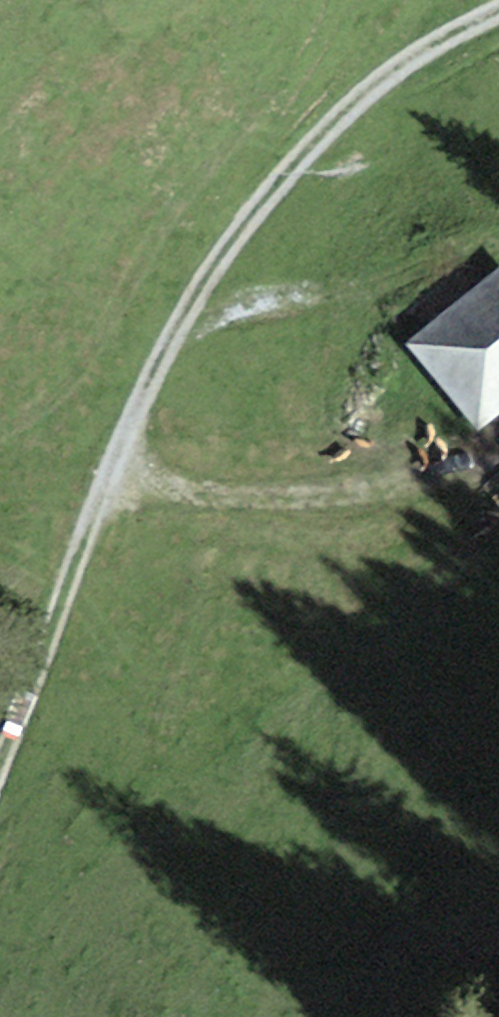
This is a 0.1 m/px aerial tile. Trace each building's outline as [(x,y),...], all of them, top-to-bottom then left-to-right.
[(498,416),(498,258),(401,338),(478,433),(498,416)]
